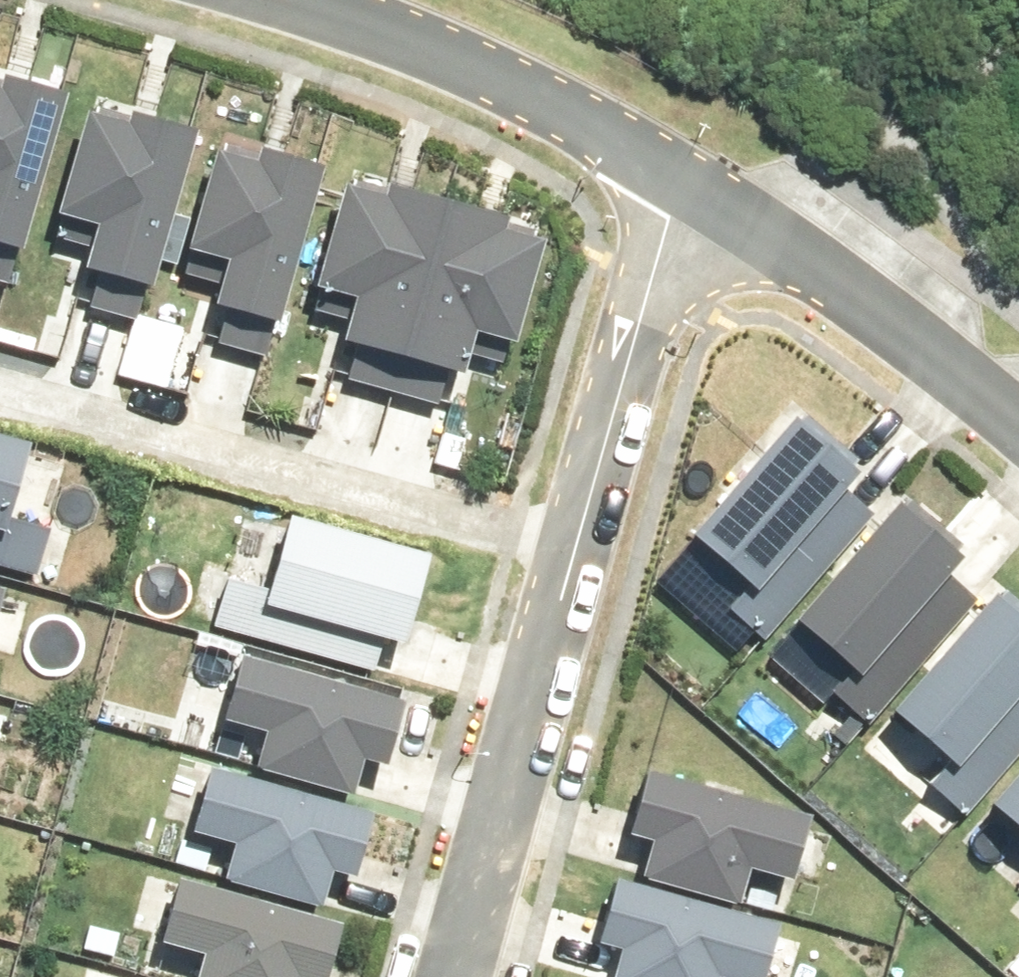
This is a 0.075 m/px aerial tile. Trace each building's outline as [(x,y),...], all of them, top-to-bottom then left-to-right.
[(25,245),(70,97),(0,76),(0,238),(25,245)] [(92,233),(83,264),(155,286),(200,138),(85,103),(49,220),(92,233)] [(224,262),(215,293),(287,315),(332,167),(217,132),(181,249),(224,262)] [(338,186),(313,281),(362,293),(351,333),(463,362),(474,321),(520,333),(545,240),(338,186)] [(782,401),(678,521),(733,568),(713,592),(753,627),(852,512),(827,490),(852,461),(782,401)] [(1,563),(33,441),(0,433),(0,563),(1,563)] [(833,574),(799,613),(854,660),(833,684),(873,719),(973,604),(947,582),(973,553),(903,493),(833,574)] [(190,605),(360,650),(387,548),(281,520),(266,577),(202,560),(190,605)] [(15,643),(35,573),(1,563),(0,563),(0,639),(15,643)] [(894,717),(949,764),(928,788),(968,823),(1018,764),(1018,615),(998,597),(894,717)] [(255,652),(234,722),(282,736),(274,765),(373,794),(382,763),(403,770),(424,701),(255,652)] [(665,837),(655,879),(756,905),(766,862),(815,875),(831,812),(656,768),(640,830),(665,837)] [(248,846),(237,887),(335,914),(346,873),(372,881),(391,818),(224,769),(205,833),(248,846)] [(1000,813),(1018,829),(1018,791),(1000,813)] [(171,976),(279,976),(281,971),(304,976),(331,976),(346,920),(170,877),(154,939),(179,945),(171,976)] [(614,976),(721,976),(722,975),(730,976),(773,976),(787,924),(611,881),(596,943),(620,949),(614,976)]
